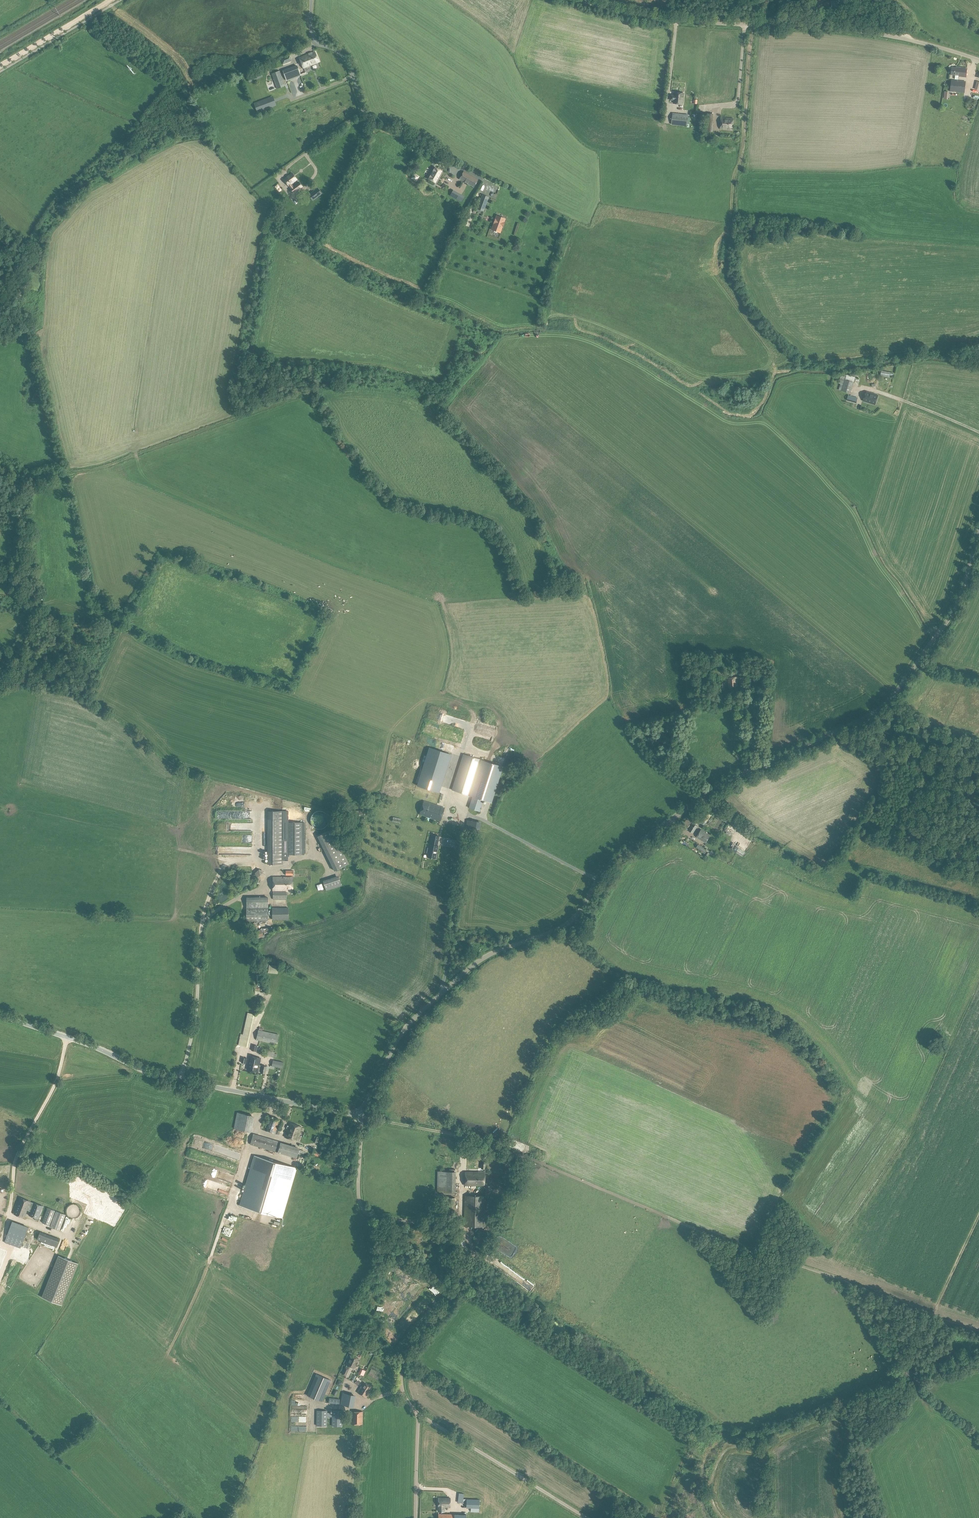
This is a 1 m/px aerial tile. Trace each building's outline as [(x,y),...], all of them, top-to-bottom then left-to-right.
[(309,63),(308,63),(309,66),(319,62),(315,52),(309,54),(311,57),(309,58),(310,59),(308,60),(309,63)] [(944,52),(945,62),(953,61),(953,52),(944,52)] [(309,54),(299,58),(304,68),(309,66),(308,63),(309,63),(308,60),(310,59),(309,58),(311,57),(309,54)] [(289,55),(287,56),(281,58),(283,64),(291,61),(289,55)] [(297,65),(283,71),(287,81),(301,75),(297,65)] [(959,76),(966,77),(967,68),(956,67),(956,68),(952,67),(951,74),(959,75),(959,76)] [(285,86),(280,70),(271,73),(277,89),(285,86)] [(950,91),(965,93),(966,81),(952,80),(950,91)] [(683,104),(684,93),(675,92),(675,95),(671,95),(671,100),(674,100),(674,103),(683,104)] [(275,106),(271,97),(256,102),(260,111),(275,106)] [(687,126),(688,115),(673,113),(672,124),(687,126)] [(722,117),(721,129),(732,130),(733,118),(722,117)] [(443,172),(434,167),(428,178),(437,183),(443,172)] [(474,187),(478,179),(464,171),(459,179),(474,187)] [(297,180),(292,173),(284,179),(291,188),(293,186),(292,184),(297,180)] [(416,173),(412,178),(417,182),(420,176),(416,173)] [(277,192),(283,187),(274,178),(269,183),(277,192)] [(291,188),(290,189),(294,193),(303,187),(299,182),(294,186),(293,186),(291,188)] [(263,183),(258,187),(263,191),(267,187),(263,183)] [(308,195),(313,200),(322,193),(317,188),(308,195)] [(483,211),(489,197),(483,195),(477,209),(483,211)] [(501,226),(503,226),(504,222),(502,222),(504,218),(498,216),(497,220),(495,219),(494,223),(496,224),(494,228),(499,230),(501,226)] [(845,379),(842,391),(849,393),(851,393),(853,386),(854,382),(845,379)] [(876,405),(878,395),(867,391),(864,401),(876,405)] [(858,398),(848,395),(847,400),(857,403),(858,398)] [(718,666),(722,676),(729,673),(725,663),(718,666)] [(738,687),(737,677),(728,678),(729,688),(738,687)] [(502,767),(463,754),(452,790),(473,796),(469,808),(480,811),(484,800),(491,802),(502,767)] [(421,774),(417,786),(438,792),(442,781),(421,774)] [(413,805),(413,798),(401,797),(399,811),(409,813),(410,805),(413,805)] [(424,801),(420,814),(440,821),(445,808),(424,801)] [(259,808),(251,808),(252,823),(259,823),(259,808)] [(282,861),(282,811),(268,811),(268,864),(283,864),(283,861),(282,861)] [(302,822),(289,823),(288,855),(302,855),(302,822)] [(698,826),(693,823),(688,831),(693,834),(698,826)] [(697,837),(706,843),(710,836),(701,830),(697,837)] [(316,835),(331,870),(347,863),(343,852),(338,854),(335,846),(330,848),(328,843),(327,843),(322,833),(316,835)] [(439,836),(433,835),(431,844),(430,844),(429,848),(428,848),(427,853),(428,853),(427,857),(436,859),(438,846),(437,846),(439,836)] [(654,846),(657,850),(667,844),(664,839),(654,846)] [(707,850),(698,844),(696,847),(705,853),(707,850)] [(252,857),(252,854),(228,854),(228,847),(215,847),(215,853),(216,853),(216,857),(252,857)] [(745,852),(738,848),(736,852),(742,856),(745,852)] [(305,874),(305,866),(294,866),(295,874),(305,874)] [(252,872),(256,881),(265,877),(260,868),(252,872)] [(325,890),(340,885),(336,875),(321,881),(325,890)] [(273,877),(273,891),(273,900),(287,899),(287,891),(293,891),(293,877),(273,877)] [(268,897),(249,896),(248,901),(244,901),(243,907),(259,907),(259,906),(267,906),(268,897)] [(267,920),(267,908),(246,908),(246,920),(267,920)] [(289,908),(279,908),(272,908),(272,920),(289,920),(289,908)] [(254,939),(262,938),(261,929),(253,930),(254,939)] [(269,965),(269,967),(268,973),(278,974),(279,966),(269,965)] [(256,1040),(261,1041),(277,1044),(279,1035),(258,1030),(256,1040)] [(260,1065),(261,1058),(250,1056),(247,1070),(258,1072),(259,1071),(260,1065)] [(262,1066),(260,1065),(259,1071),(261,1072),(260,1073),(265,1074),(267,1067),(262,1066)] [(249,1131),(252,1115),(236,1113),(233,1129),(249,1131)] [(262,1130),(277,1134),(279,1130),(277,1129),(280,1120),(266,1117),(262,1130)] [(288,1129),(286,1133),(285,1137),(297,1141),(302,1127),(290,1123),(289,1126),(288,1129)] [(253,1134),(250,1145),(268,1150),(268,1149),(278,1152),(281,1142),(253,1134)] [(331,1149),(333,1144),(321,1140),(320,1145),(331,1149)] [(296,1168),(255,1156),(241,1205),(282,1217),(296,1168)] [(448,1190),(454,1190),(455,1171),(438,1170),(438,1186),(448,1186),(448,1190)] [(465,1186),(484,1186),(484,1172),(465,1172),(465,1186)] [(16,1191),(10,1207),(20,1210),(21,1206),(25,1207),(27,1201),(24,1200),(26,1195),(16,1191)] [(485,1227),(485,1223),(486,1196),(465,1195),(464,1226),(485,1227)] [(454,1205),(454,1197),(446,1197),(446,1205),(454,1205)] [(25,1207),(24,1209),(36,1214),(39,1204),(28,1200),(27,1201),(25,1207)] [(56,1212),(51,1227),(58,1230),(63,1214),(56,1212)] [(227,1239),(231,1223),(234,1224),(236,1219),(233,1218),(232,1220),(228,1219),(227,1223),(223,1222),(220,1232),(224,1233),(223,1237),(227,1239)] [(31,1233),(29,1238),(54,1246),(57,1237),(26,1227),(25,1232),(31,1233)] [(482,1232),(480,1233),(474,1242),(475,1244),(478,1246),(480,1245),(485,1237),(485,1235),(485,1233),(482,1232)] [(19,1237),(16,1244),(31,1250),(34,1243),(19,1237)] [(460,1238),(459,1241),(466,1253),(469,1251),(469,1248),(463,1239),(460,1238)] [(14,1249),(0,1284),(0,1305),(53,1326),(61,1305),(42,1297),(16,1287),(29,1255),(14,1249)] [(78,1263),(58,1255),(53,1269),(47,1284),(42,1297),(61,1305),(78,1263)] [(53,1269),(46,1267),(41,1281),(47,1284),(53,1269)] [(356,1365),(357,1362),(359,1359),(351,1355),(347,1365),(354,1368),(356,1365)] [(307,1395),(322,1402),(331,1380),(316,1374),(307,1395)] [(358,1392),(366,1397),(372,1388),(364,1382),(358,1392)] [(341,1401),(345,1402),(345,1405),(352,1406),(355,1395),(343,1392),(341,1401)] [(327,1417),(327,1413),(327,1411),(317,1411),(317,1426),(327,1426),(327,1417)] [(332,1413),(332,1417),(332,1426),(342,1427),(343,1411),(332,1411),(332,1413)] [(363,1412),(351,1411),(351,1424),(363,1425),(363,1412)] [(439,1498),(439,1507),(438,1511),(445,1511),(445,1507),(450,1507),(450,1498),(439,1498)] [(467,1499),(467,1503),(466,1508),(479,1509),(480,1500),(467,1499)]
